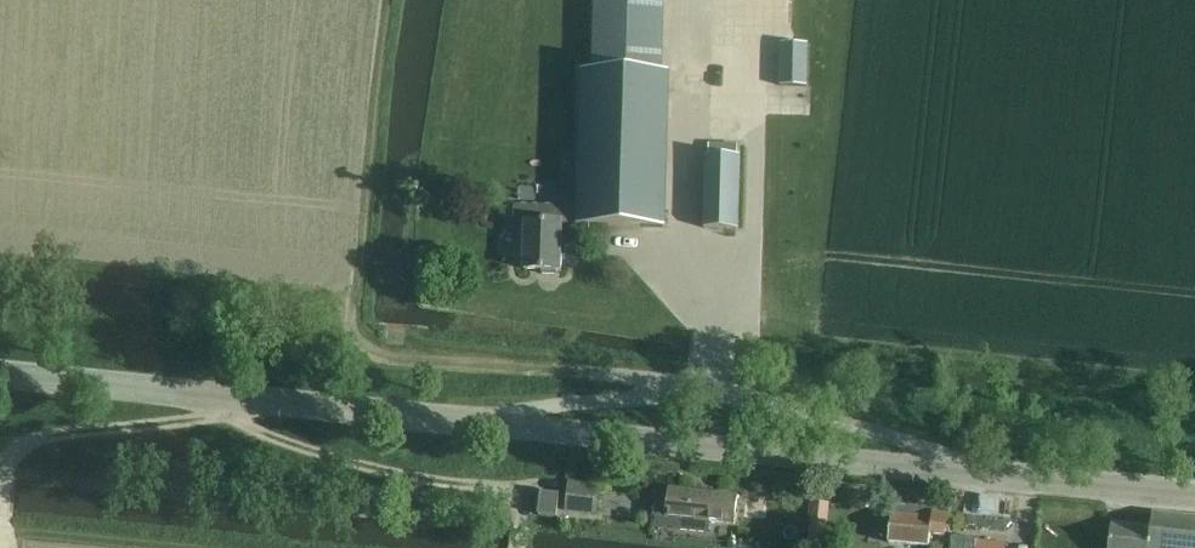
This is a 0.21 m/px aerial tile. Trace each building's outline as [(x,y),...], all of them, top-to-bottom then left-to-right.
[(662,71),(664,0),(594,0),(592,69),(580,69),(576,206),(514,204),(514,221),(527,221),(525,269),(561,270),(563,223),(581,224),(665,226),(670,71),(662,71)] [(809,44),(781,43),(780,86),(808,87),(809,44)] [(741,156),(705,155),(703,229),(739,229),(741,156)] [(569,480),(566,511),(597,514),(600,483),(569,480)] [(655,499),(654,516),(666,517),(679,519),(678,530),(709,533),(710,522),(734,524),(735,513),(737,495),(713,493),(669,488),(669,493),(656,491),(655,499)] [(560,494),(540,492),(538,515),(557,517),(560,494)] [(824,546),(829,503),(812,501),(807,544),(824,546)] [(892,517),(890,541),(929,544),(930,535),(931,535),(945,536),(946,529),(948,514),(933,512),(932,512),(932,510),(892,507),(892,517)] [(1153,513),(1152,527),(1112,523),(1110,547),(1194,547),(1194,517),(1153,513)] [(1006,543),(977,539),(952,536),(951,547),(1005,547),(1006,543)]
